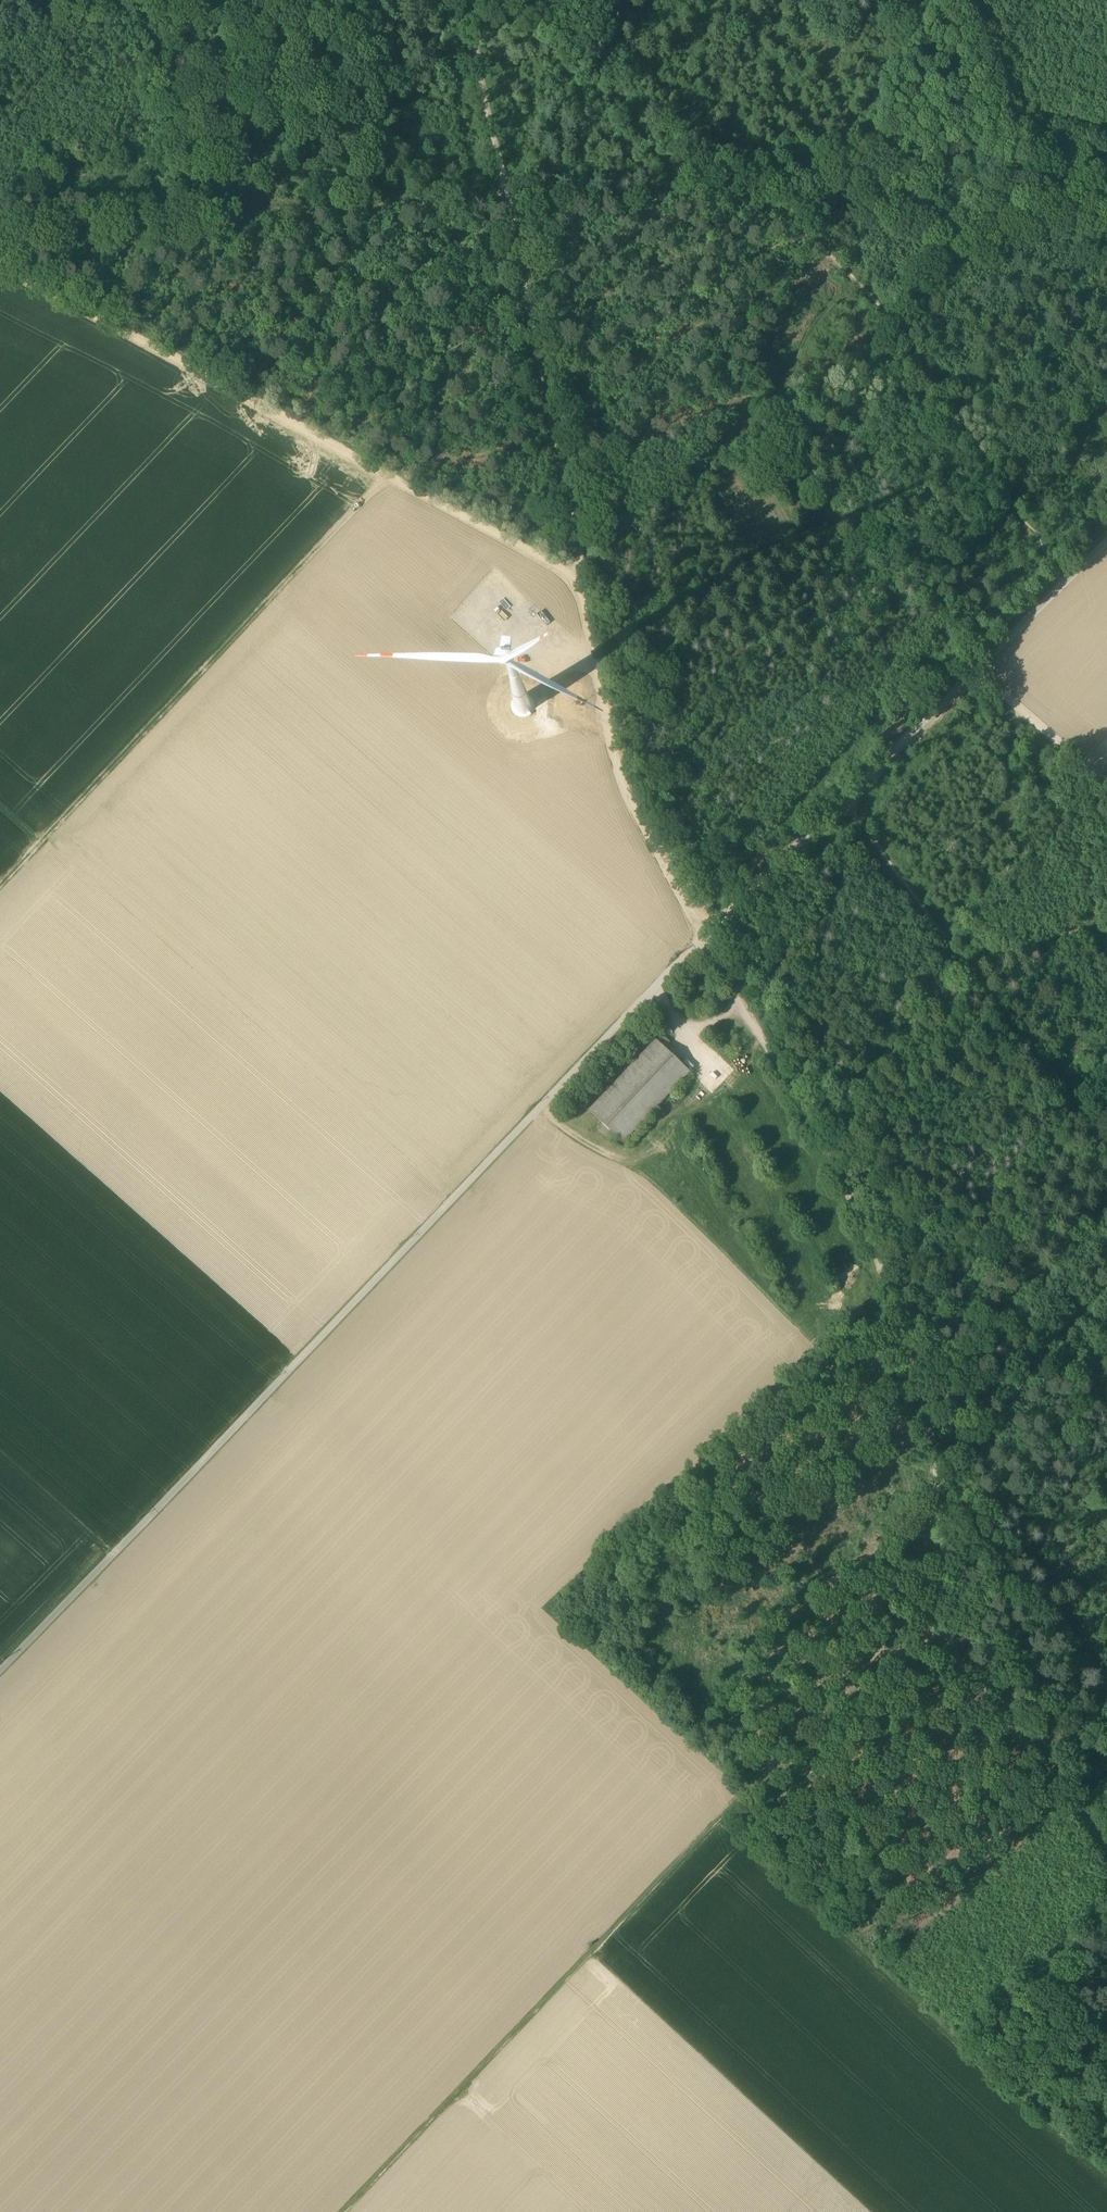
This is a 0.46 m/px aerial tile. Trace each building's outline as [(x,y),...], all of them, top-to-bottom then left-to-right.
[(657,1040),(665,1048),(670,1043),(662,1035),(657,1040)] [(590,1111),(623,1143),(691,1072),(665,1048),(657,1040),(590,1111)]
